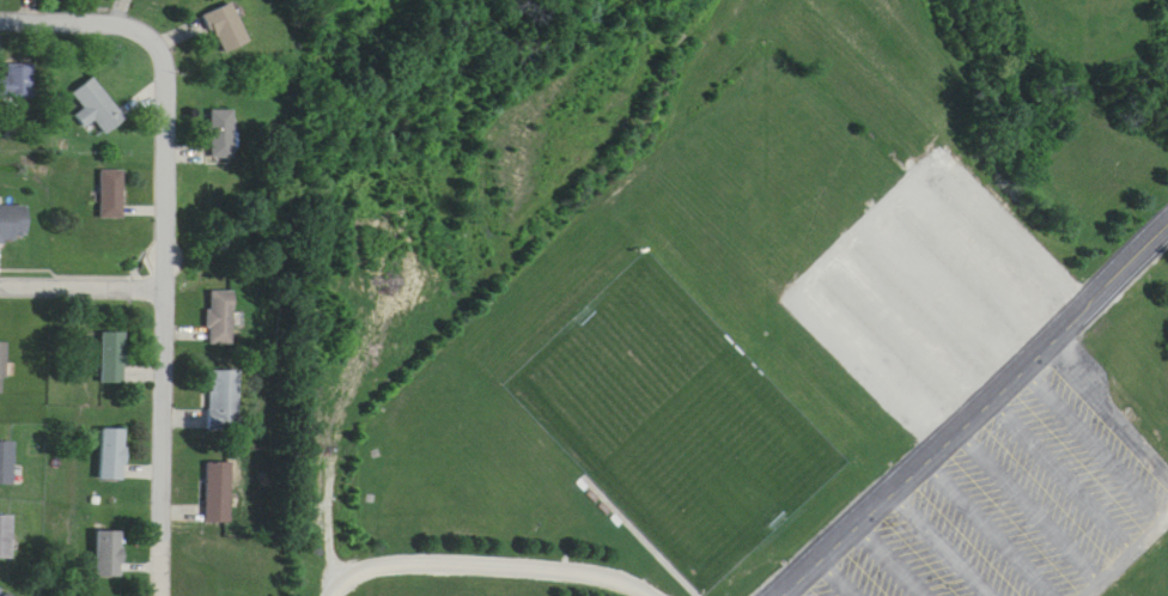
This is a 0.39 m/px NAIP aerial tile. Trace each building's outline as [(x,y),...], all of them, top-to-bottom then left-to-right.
[(206,15),(223,55),(251,44),(234,3),(206,15)] [(0,77),(0,98),(34,98),(34,65),(8,65),(8,77),(0,77)] [(75,116),(84,128),(95,119),(105,134),(125,118),(94,77),(73,93),(84,108),(75,116)] [(235,159),(234,112),(211,112),(211,160),(235,159)] [(124,170),(102,170),(102,218),(124,218),(124,170)] [(19,242),(19,234),(29,234),(29,205),(0,205),(0,242),(19,242)] [(209,344),(234,344),(233,291),(208,291),(209,344)] [(102,382),(127,382),(127,331),(102,331),(102,382)] [(238,430),(238,370),(210,370),(210,430),(238,430)] [(127,481),(127,429),(102,429),(102,481),(127,481)] [(0,441),(0,484),(16,484),(16,441),(0,441)] [(207,522),(232,522),(232,463),(207,463),(207,522)] [(15,515),(0,515),(0,559),(15,559),(15,515)] [(124,577),(124,531),(99,531),(99,577),(124,577)]
